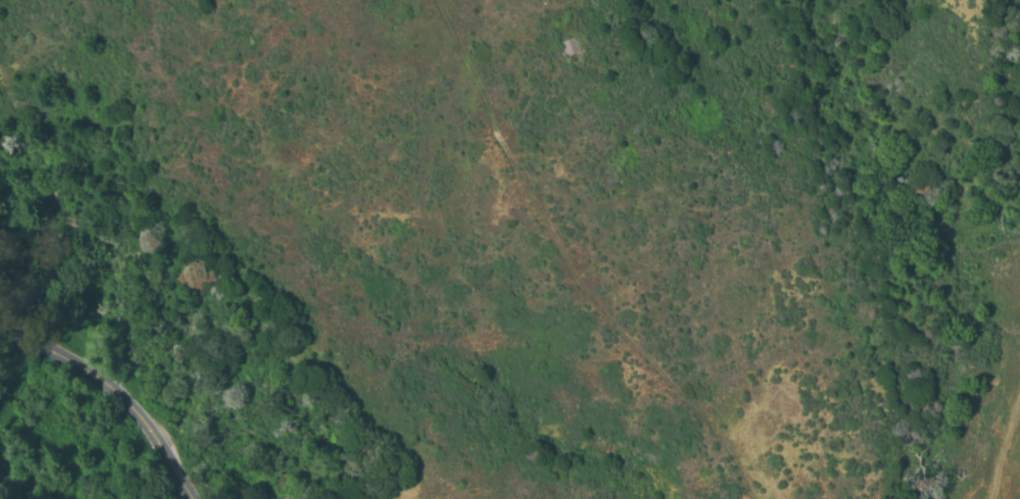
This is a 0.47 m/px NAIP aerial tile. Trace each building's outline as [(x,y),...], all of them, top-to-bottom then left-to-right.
[(575,37),(581,52),(565,58),(559,43),(575,37)]
